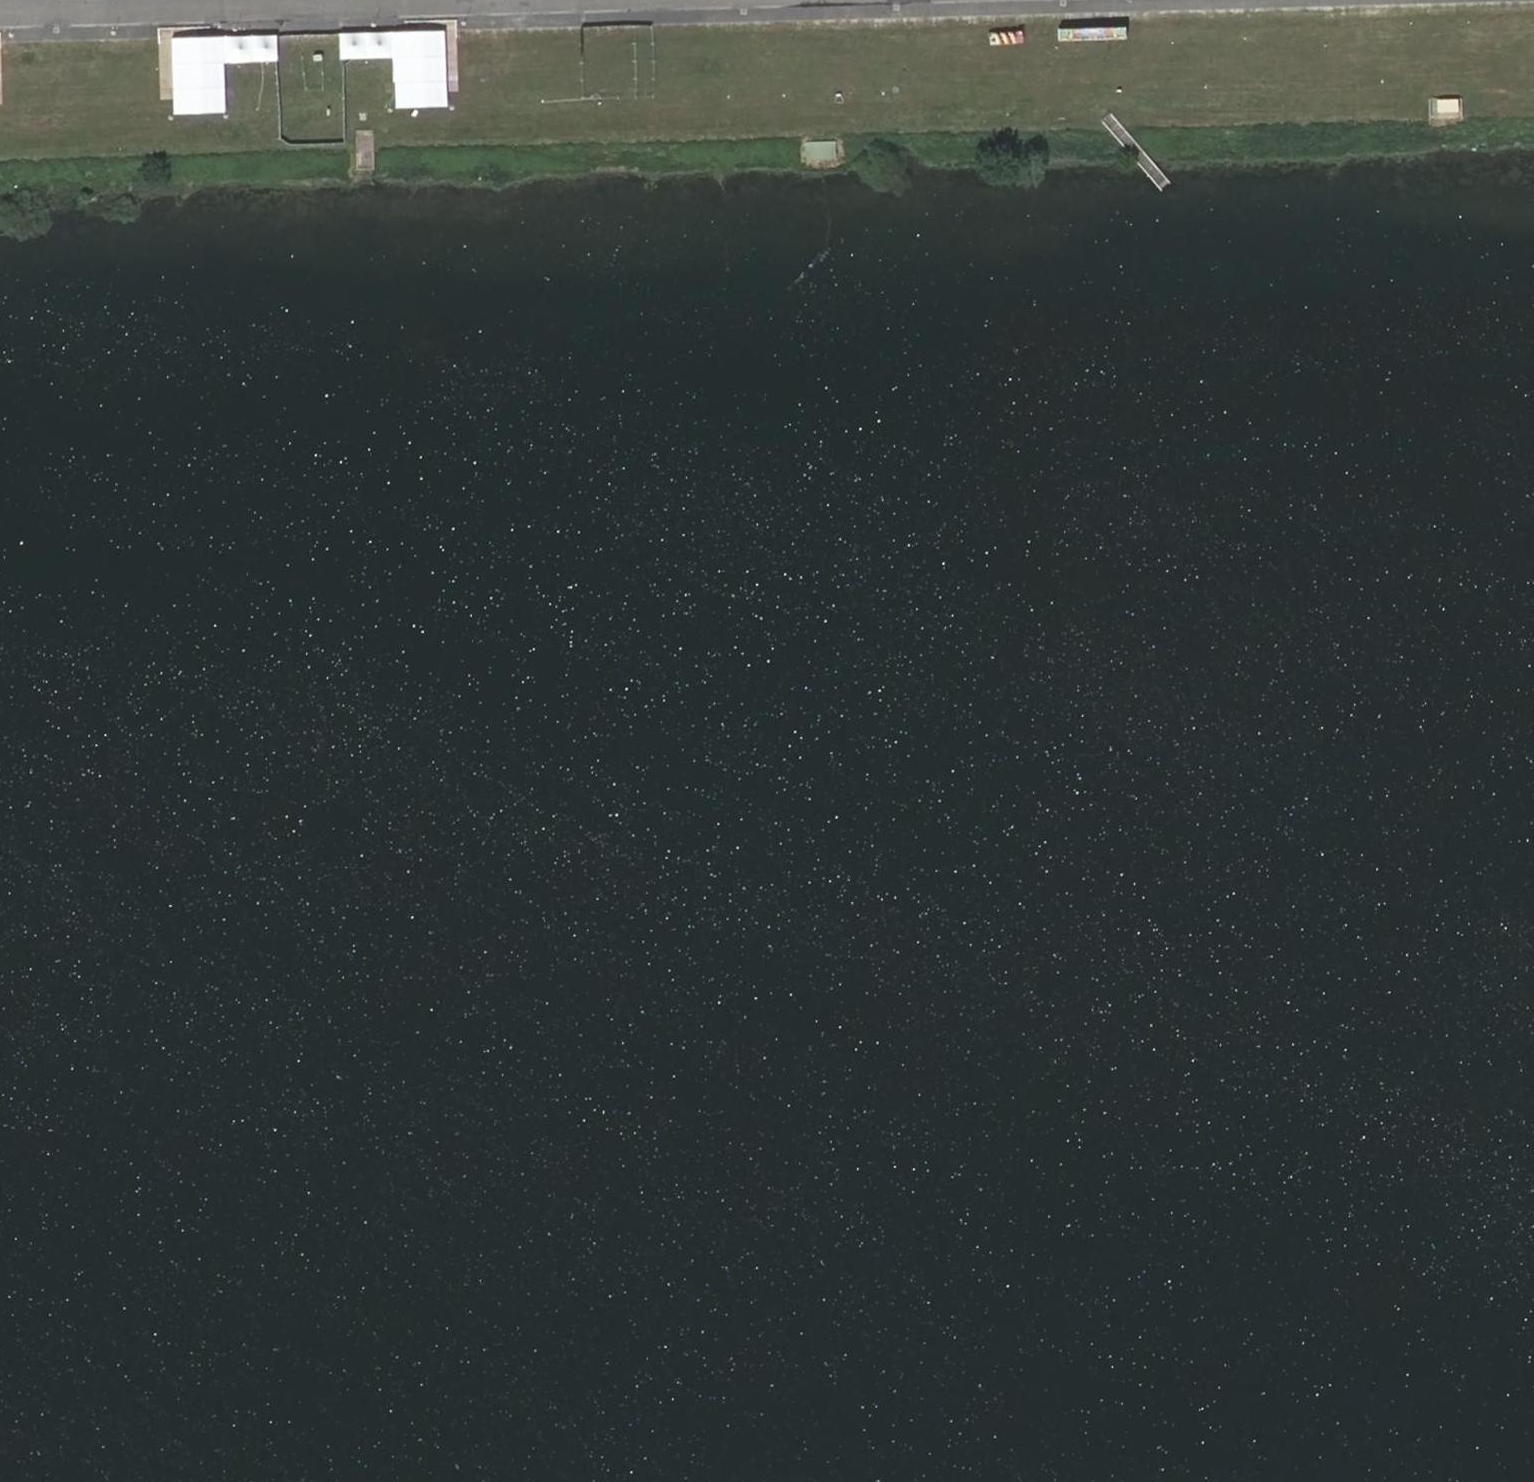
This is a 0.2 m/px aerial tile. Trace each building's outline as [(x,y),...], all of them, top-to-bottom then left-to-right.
[(457,83),(457,31),(351,30),(351,59),(402,59),(402,82),(457,83)] [(170,62),(220,63),(220,87),(299,88),(299,36),(171,35),(170,62)] [(1432,99),(1432,118),(1460,117),(1459,98),(1432,99)] [(808,159),(838,158),(837,140),(807,141),(808,159)]
